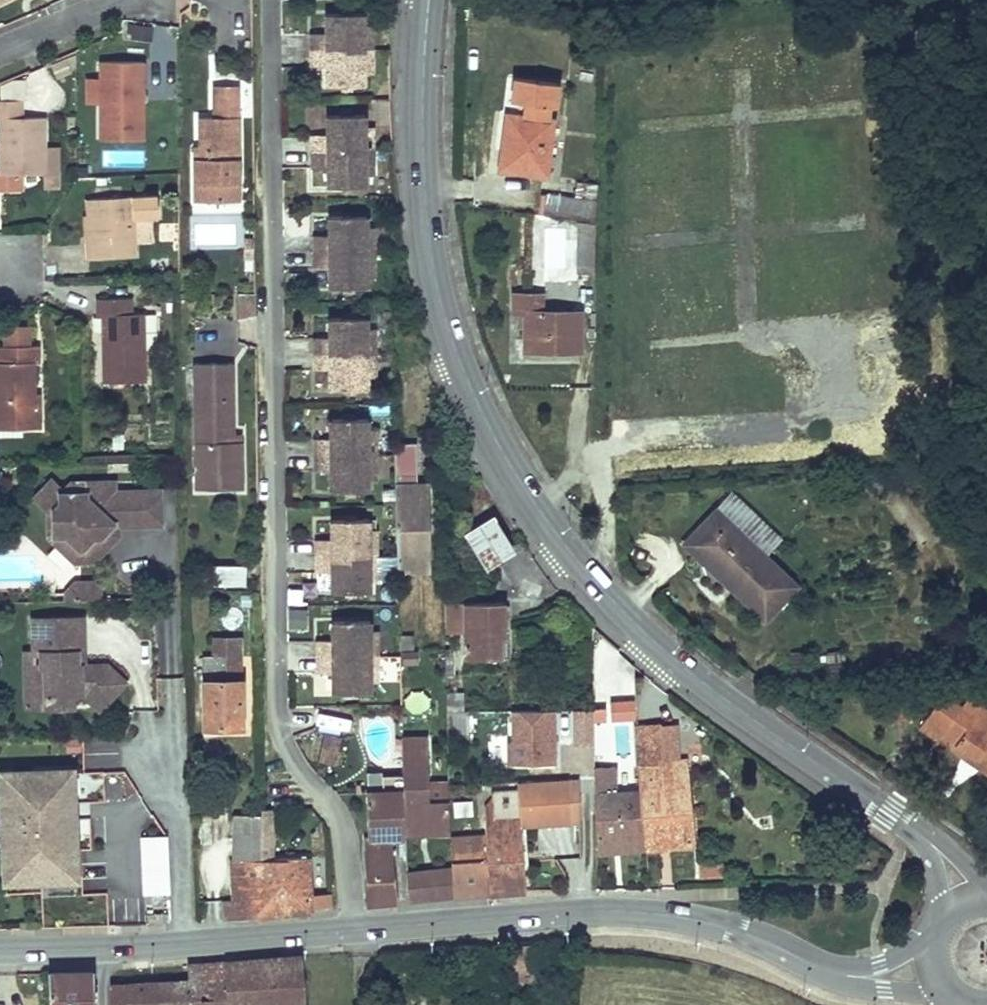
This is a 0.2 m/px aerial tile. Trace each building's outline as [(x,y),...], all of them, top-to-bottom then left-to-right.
[(361,29),(361,18),(323,18),(323,38),(308,38),(308,54),(309,70),(324,70),(325,89),(362,89),(362,77),(361,53),(361,29)] [(129,23),(129,35),(150,36),(150,24),(129,23)] [(99,103),(99,140),(142,140),(142,131),(141,62),(98,63),(99,78),(99,103)] [(85,103),(99,103),(99,78),(85,78),(85,103)] [(525,117),(519,116),(517,128),(510,128),(507,146),(503,146),(500,170),(546,176),(552,121),(547,120),(549,105),(554,106),(557,83),(515,78),(513,100),(527,103),(525,117)] [(197,161),(198,200),(222,200),(222,183),(238,183),(237,85),(215,86),(215,117),(201,117),(201,145),(204,145),(208,150),(208,160),(197,161)] [(1,175),(0,175),(0,190),(23,190),(22,175),(44,175),(43,146),(42,117),(20,118),(20,103),(0,103),(0,119),(1,175)] [(517,128),(519,116),(507,115),(503,146),(507,146),(510,128),(517,128)] [(310,139),(310,155),(363,154),(363,130),(362,119),(324,120),(325,139),(310,139)] [(43,146),(44,175),(44,188),(60,188),(59,145),(43,146)] [(197,161),(208,160),(208,150),(204,145),(201,145),(197,145),(197,161)] [(363,154),(310,155),(310,171),(325,171),(326,190),(363,190),(363,178),(363,154)] [(543,212),(592,218),(597,184),(578,182),(576,199),(545,194),(543,212)] [(222,183),(222,200),(239,200),(238,183),(222,183)] [(92,260),(137,256),(134,218),(157,217),(155,195),(91,201),(95,244),(90,245),(92,260)] [(364,230),(363,219),(326,220),(326,239),(311,239),(311,256),(311,271),(327,271),(327,290),(365,290),(365,278),(364,254),(364,230)] [(577,272),(593,272),(594,223),(578,223),(577,272)] [(244,239),(244,256),(254,256),(253,239),(244,239)] [(526,350),(578,350),(579,312),(541,312),(541,294),(513,294),(513,312),(526,312),(526,350)] [(98,301),(99,318),(103,318),(104,385),(146,384),(145,315),(133,315),(133,301),(98,301)] [(365,333),(365,322),(327,323),(328,342),(312,342),(313,358),(313,375),(328,374),(329,394),(366,393),(366,381),(366,357),(365,333)] [(3,331),(3,348),(28,347),(27,330),(3,331)] [(19,423),(19,431),(38,430),(37,407),(32,407),(31,364),(36,364),(36,347),(28,347),(3,348),(0,348),(0,423),(19,423)] [(231,442),(230,363),(195,363),(196,490),(241,490),(241,441),(231,442)] [(0,423),(0,431),(19,431),(19,423),(0,423)] [(366,435),(366,423),(329,424),(329,443),(314,444),(314,460),(314,476),(330,475),(330,495),(367,494),(367,483),(367,459),(366,435)] [(396,559),(396,573),(427,572),(425,505),(425,487),(417,487),(413,446),(393,446),(396,559)] [(109,490),(108,480),(63,483),(64,489),(53,489),(44,481),(29,497),(43,510),(44,535),(49,534),(62,534),(77,547),(77,561),(91,560),(103,547),(102,537),(98,533),(104,526),(108,530),(113,524),(143,522),(140,487),(109,490)] [(158,521),(155,486),(140,487),(143,522),(158,521)] [(764,617),(795,585),(716,510),(684,543),(764,617)] [(492,516),(462,534),(485,571),(515,553),(492,516)] [(368,532),(368,521),(330,522),(330,542),(315,542),(315,558),(316,574),(331,573),(331,593),(369,593),(368,581),(368,557),(368,532)] [(102,537),(103,547),(114,534),(113,524),(108,530),(104,526),(98,533),(102,537)] [(62,534),(49,534),(49,540),(71,560),(77,561),(77,547),(62,534)] [(246,584),(246,561),(213,561),(213,584),(246,584)] [(73,579),(63,590),(63,597),(76,597),(76,589),(79,586),(98,585),(91,579),(73,579)] [(76,597),(99,596),(98,585),(79,586),(76,589),(76,597)] [(443,606),(444,635),(464,635),(464,660),(504,659),(502,604),(443,606)] [(30,615),(31,648),(31,649),(39,649),(39,662),(43,665),(43,672),(44,704),(70,703),(70,691),(81,691),(97,706),(123,678),(104,660),(75,661),(75,648),(81,648),(80,613),(30,615)] [(369,635),(369,624),(331,625),(331,645),(316,645),(317,661),(317,676),(333,676),(333,696),(370,695),(370,684),(369,660),(369,635)] [(597,632),(594,664),(612,671),(619,652),(597,632)] [(397,637),(398,652),(412,651),(412,636),(397,637)] [(203,657),(203,719),(217,720),(216,729),(240,728),(240,639),(214,639),(214,657),(203,657)] [(31,648),(22,649),(24,704),(44,704),(43,672),(43,665),(39,662),(39,649),(31,649),(31,648)] [(444,652),(444,675),(452,675),(451,652),(444,652)] [(404,666),(404,681),(415,680),(415,666),(404,666)] [(640,678),(633,678),(633,687),(641,686),(640,678)] [(986,762),(986,715),(979,709),(982,704),(968,695),(961,705),(943,692),(920,725),(953,748),(957,742),(986,762)] [(445,694),(445,713),(462,712),(462,693),(445,694)] [(636,718),(636,697),(610,697),(610,718),(636,718)] [(982,704),(979,709),(986,715),(986,707),(982,704)] [(508,760),(556,760),(556,706),(507,707),(508,760)] [(559,752),(597,751),(597,706),(558,707),(559,752)] [(445,713),(446,739),(466,738),(465,712),(462,712),(445,713)] [(217,720),(203,719),(203,729),(216,729),(217,720)] [(659,726),(661,764),(680,762),(676,724),(659,726)] [(635,727),(637,767),(639,794),(645,849),(692,845),(685,762),(680,762),(661,764),(659,726),(635,727)] [(335,766),(339,740),(323,737),(318,763),(335,766)] [(402,792),(402,796),(403,828),(404,828),(426,828),(426,836),(449,835),(447,780),(428,781),(426,737),(401,737),(402,776),(402,792)] [(433,757),(434,780),(444,779),(443,757),(433,757)] [(104,770),(12,774),(13,877),(107,875),(104,770)] [(592,770),(594,812),(597,853),(645,850),(645,849),(639,794),(614,794),(613,770),(593,770),(592,770)] [(365,838),(368,905),(395,903),(391,856),(390,837),(401,836),(400,792),(402,792),(402,776),(381,777),(382,793),(366,794),(368,837),(365,838)] [(479,861),(450,863),(453,898),(524,892),(519,826),(570,822),(568,781),(516,785),(516,793),(490,795),(490,821),(484,822),(485,852),(478,853),(479,861)] [(471,814),(472,799),(453,798),(452,813),(471,814)] [(228,861),(232,921),(253,918),(251,895),(240,894),(239,862),(261,861),(261,838),(258,837),(258,817),(231,816),(231,861),(228,861)] [(196,824),(197,846),(206,845),(205,823),(196,824)] [(404,828),(403,828),(403,836),(426,836),(426,828),(404,828)] [(169,891),(168,832),(140,833),(141,892),(169,891)] [(251,895),(253,918),(309,912),(305,859),(261,861),(239,862),(240,894),(251,895)] [(453,898),(450,871),(430,872),(432,900),(435,900),(453,898)] [(430,872),(406,874),(408,902),(432,900),(430,872)] [(109,1004),(302,1004),(300,973),(298,958),(185,967),(187,983),(130,986),(109,987),(109,1004)] [(47,973),(48,1004),(93,1004),(92,972),(91,972),(47,973)]
